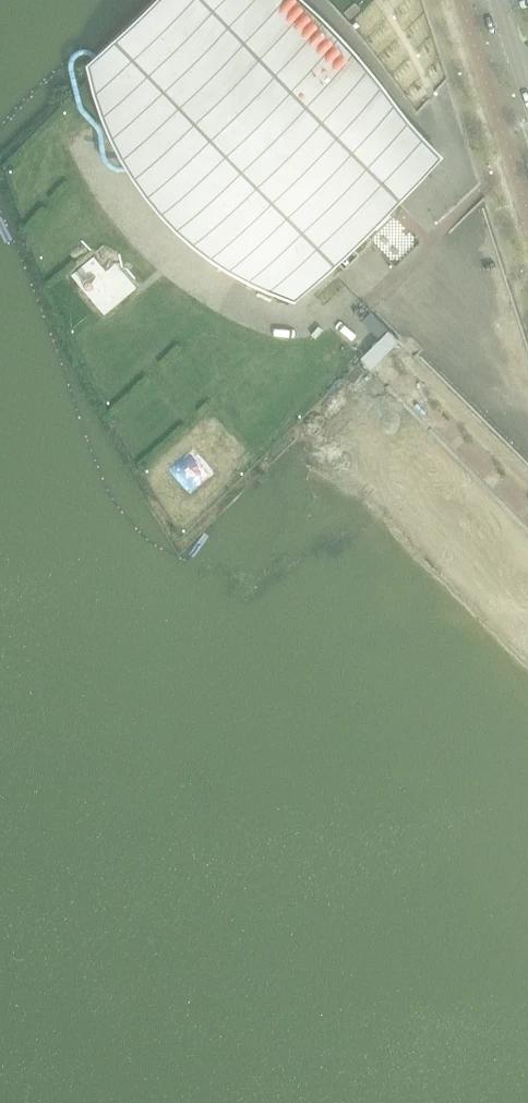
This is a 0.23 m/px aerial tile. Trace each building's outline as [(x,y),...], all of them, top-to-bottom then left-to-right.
[(438,156),(439,157),(439,156),(439,155),(421,137),(407,121),(393,104),(380,86),(367,69),(353,52),(338,36),(322,21),(306,6),(300,0),(152,0),(89,63),(88,62),(87,62),(94,91),(102,115),(111,136),(121,157),(133,176),(146,194),(160,211),(175,227),(191,241),(210,256),(228,268),(247,279),(268,289),(294,299),(295,299),(295,298),(293,297),(323,268),(333,278),(373,239),(363,229),(391,201),(437,155),(438,156)] [(414,232),(429,225),(423,211),(408,217),(414,232)] [(369,348),(360,357),(362,359),(370,367),(398,339),(388,330),(369,348)] [(368,407),(401,441),(420,423),(387,389),(368,407)] [(463,466),(430,432),(411,451),(444,485),(463,466)]
